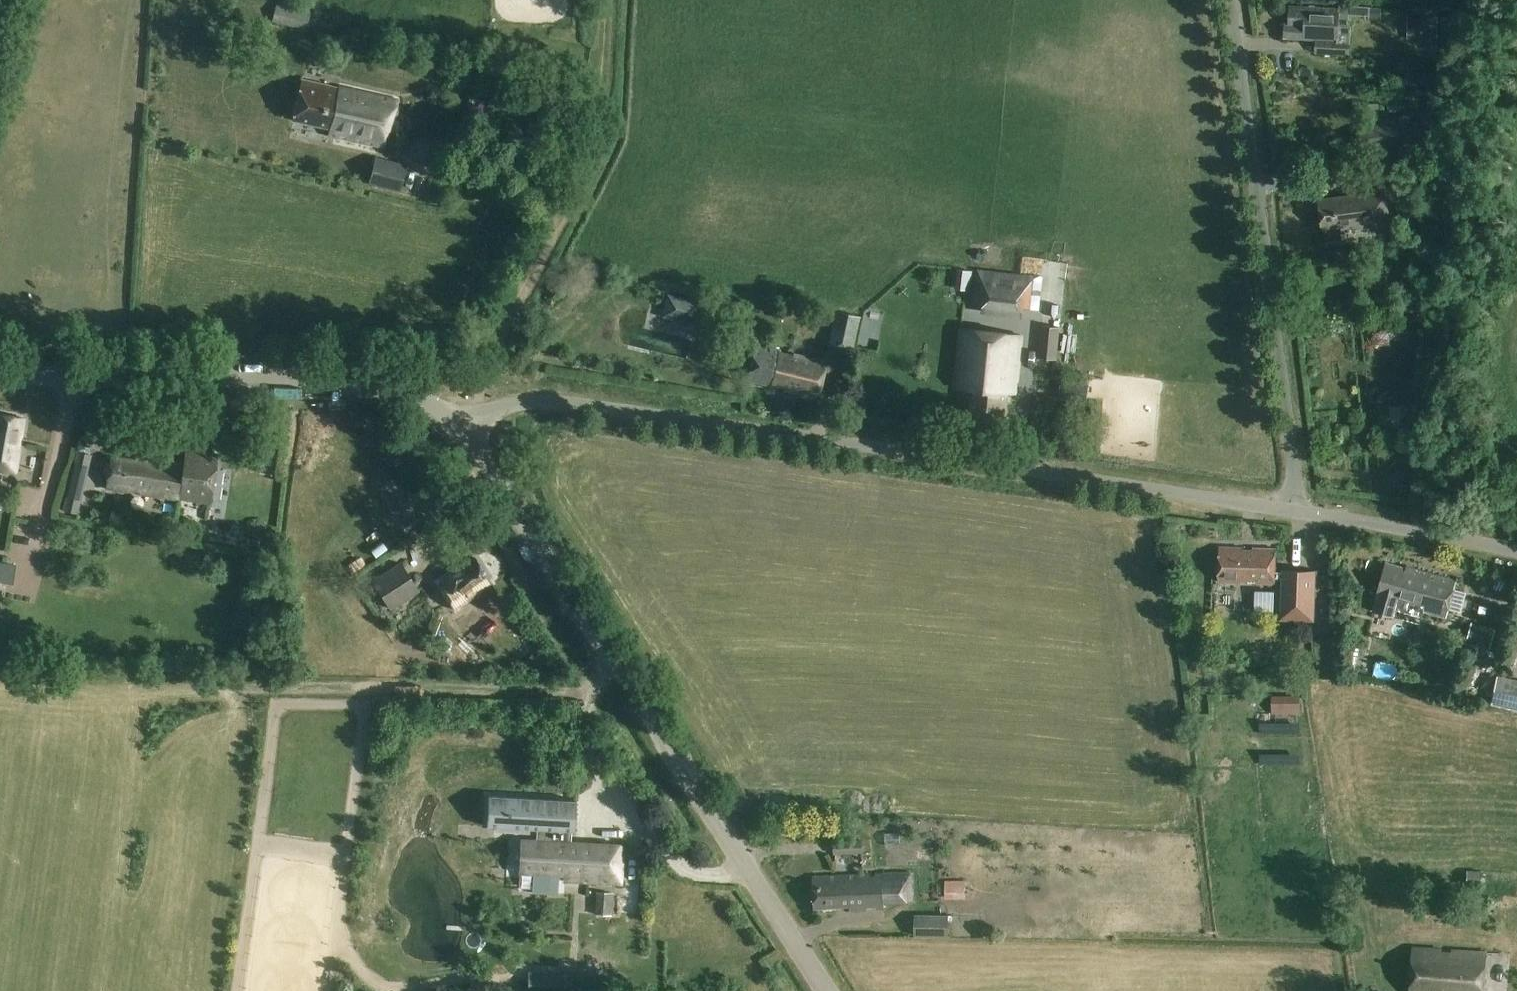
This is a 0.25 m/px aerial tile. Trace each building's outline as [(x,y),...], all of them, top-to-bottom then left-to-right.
[(314,2),(308,0),(279,0),(273,21),(307,29),(314,2)] [(1339,40),(1340,19),(1368,20),(1369,8),(1339,7),(1339,10),(1292,8),(1292,25),(1284,24),(1284,38),(1319,40),(1319,53),(1350,54),(1351,40),(1339,40)] [(1369,7),(1369,17),(1380,17),(1381,8),(1369,7)] [(1438,39),(1438,16),(1408,16),(1408,39),(1438,39)] [(397,95),(328,79),(327,85),(302,79),(293,119),(330,128),(328,135),(385,148),(397,95)] [(1404,101),(1387,102),(1388,112),(1405,111),(1404,101)] [(1361,149),(1416,141),(1412,115),(1399,117),(1400,122),(1358,128),(1361,149)] [(401,192),(408,165),(375,157),(368,184),(401,192)] [(1355,229),(1392,224),(1387,187),(1350,193),(1350,197),(1320,201),(1324,229),(1328,228),(1329,240),(1343,238),(1341,227),(1355,225),(1355,229)] [(1023,309),(1041,311),(1045,276),(976,268),(972,303),(982,304),(981,315),(1022,320),(1023,309)] [(700,304),(668,297),(663,316),(695,324),(700,304)] [(857,317),(836,312),(829,343),(851,348),(857,317)] [(1058,360),(1061,327),(1042,325),(1039,358),(1058,360)] [(1018,396),(1025,336),(963,330),(957,388),(976,391),(972,414),(1009,418),(1011,395),(1018,396)] [(818,399),(828,362),(759,345),(750,381),(772,387),(773,381),(785,384),(784,391),(818,399)] [(1088,403),(1090,384),(1060,382),(1059,401),(1088,403)] [(24,419),(0,415),(0,469),(17,472),(21,449),(17,448),(19,438),(20,439),(24,419)] [(77,451),(73,468),(63,511),(79,514),(92,454),(77,451)] [(190,451),(188,465),(182,501),(213,506),(221,456),(190,451)] [(107,486),(182,501),(188,465),(139,457),(138,461),(113,456),(107,486)] [(249,525),(248,534),(261,535),(262,526),(249,525)] [(1253,554),(1242,554),(1243,548),(1222,547),(1221,583),(1238,583),(1238,582),(1275,583),(1276,581),(1283,581),(1281,609),(1281,610),(1282,610),(1282,619),(1314,620),(1316,572),(1288,571),(1288,572),(1276,571),(1277,549),(1253,548),(1253,554)] [(490,583),(473,557),(453,570),(451,568),(434,580),(453,609),(475,595),(477,592),(490,583)] [(1414,573),(1404,570),(1404,566),(1385,561),(1373,609),(1394,615),(1396,608),(1411,612),(1413,605),(1447,614),(1456,578),(1416,567),(1414,573)] [(9,564),(0,563),(0,582),(6,583),(9,564)] [(391,610),(420,592),(402,563),(373,581),(391,610)] [(1489,584),(1488,595),(1505,597),(1507,587),(1489,584)] [(1489,649),(1495,630),(1472,624),(1467,643),(1489,649)] [(1355,647),(1348,671),(1359,674),(1366,650),(1355,647)] [(1493,704),(1516,709),(1516,682),(1499,678),(1493,704)] [(1402,680),(1401,688),(1409,690),(1411,681),(1402,680)] [(1272,714),(1300,714),(1300,695),(1272,695),(1272,714)] [(1270,729),(1309,730),(1309,719),(1270,719),(1270,729)] [(1308,760),(1308,751),(1270,753),(1271,763),(1308,760)] [(574,832),(576,801),(488,796),(486,827),(536,830),(535,841),(522,841),(520,867),(566,869),(565,881),(621,884),(623,846),(567,843),(568,831),(574,832)] [(834,854),(863,853),(863,840),(834,841),(834,854)] [(1481,883),(1482,867),(1467,867),(1466,882),(1481,883)] [(884,901),(911,901),(911,876),(815,876),(815,905),(849,905),(849,911),(884,911),(884,901)] [(945,899),(966,898),(965,881),(944,881),(945,899)] [(603,914),(623,914),(623,891),(603,891),(603,914)] [(949,937),(949,915),(915,915),(915,936),(949,937)] [(1442,957),(1442,951),(1414,949),(1411,990),(1486,990),(1489,953),(1456,950),(1456,958),(1442,957)]
